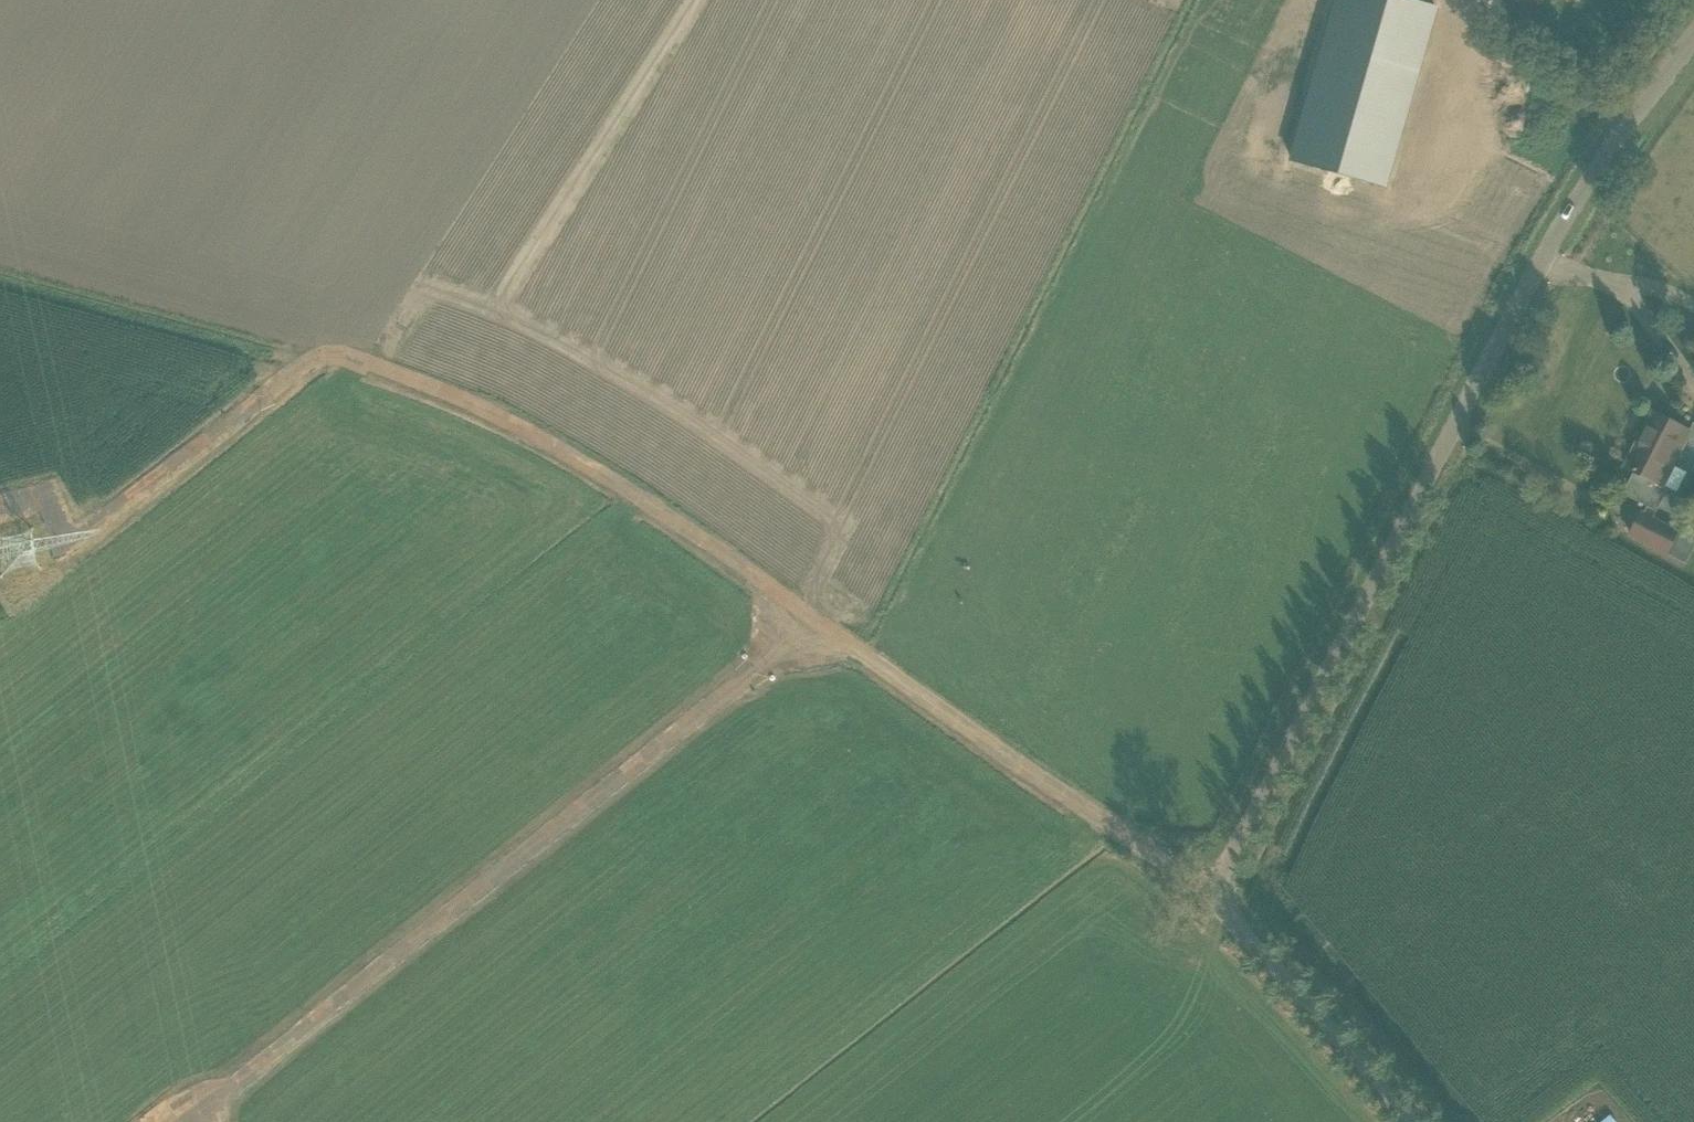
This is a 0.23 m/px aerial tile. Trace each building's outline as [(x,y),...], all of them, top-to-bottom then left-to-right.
[(1291,160),(1385,187),(1431,24),(1436,8),(1409,0),(1337,0),(1291,160)] [(1656,511),(1666,491),(1668,487),(1667,486),(1693,433),(1687,430),(1654,413),(1626,467),(1633,471),(1622,493),(1656,511)] [(1667,554),(1679,532),(1643,512),(1631,535),(1667,554)]
